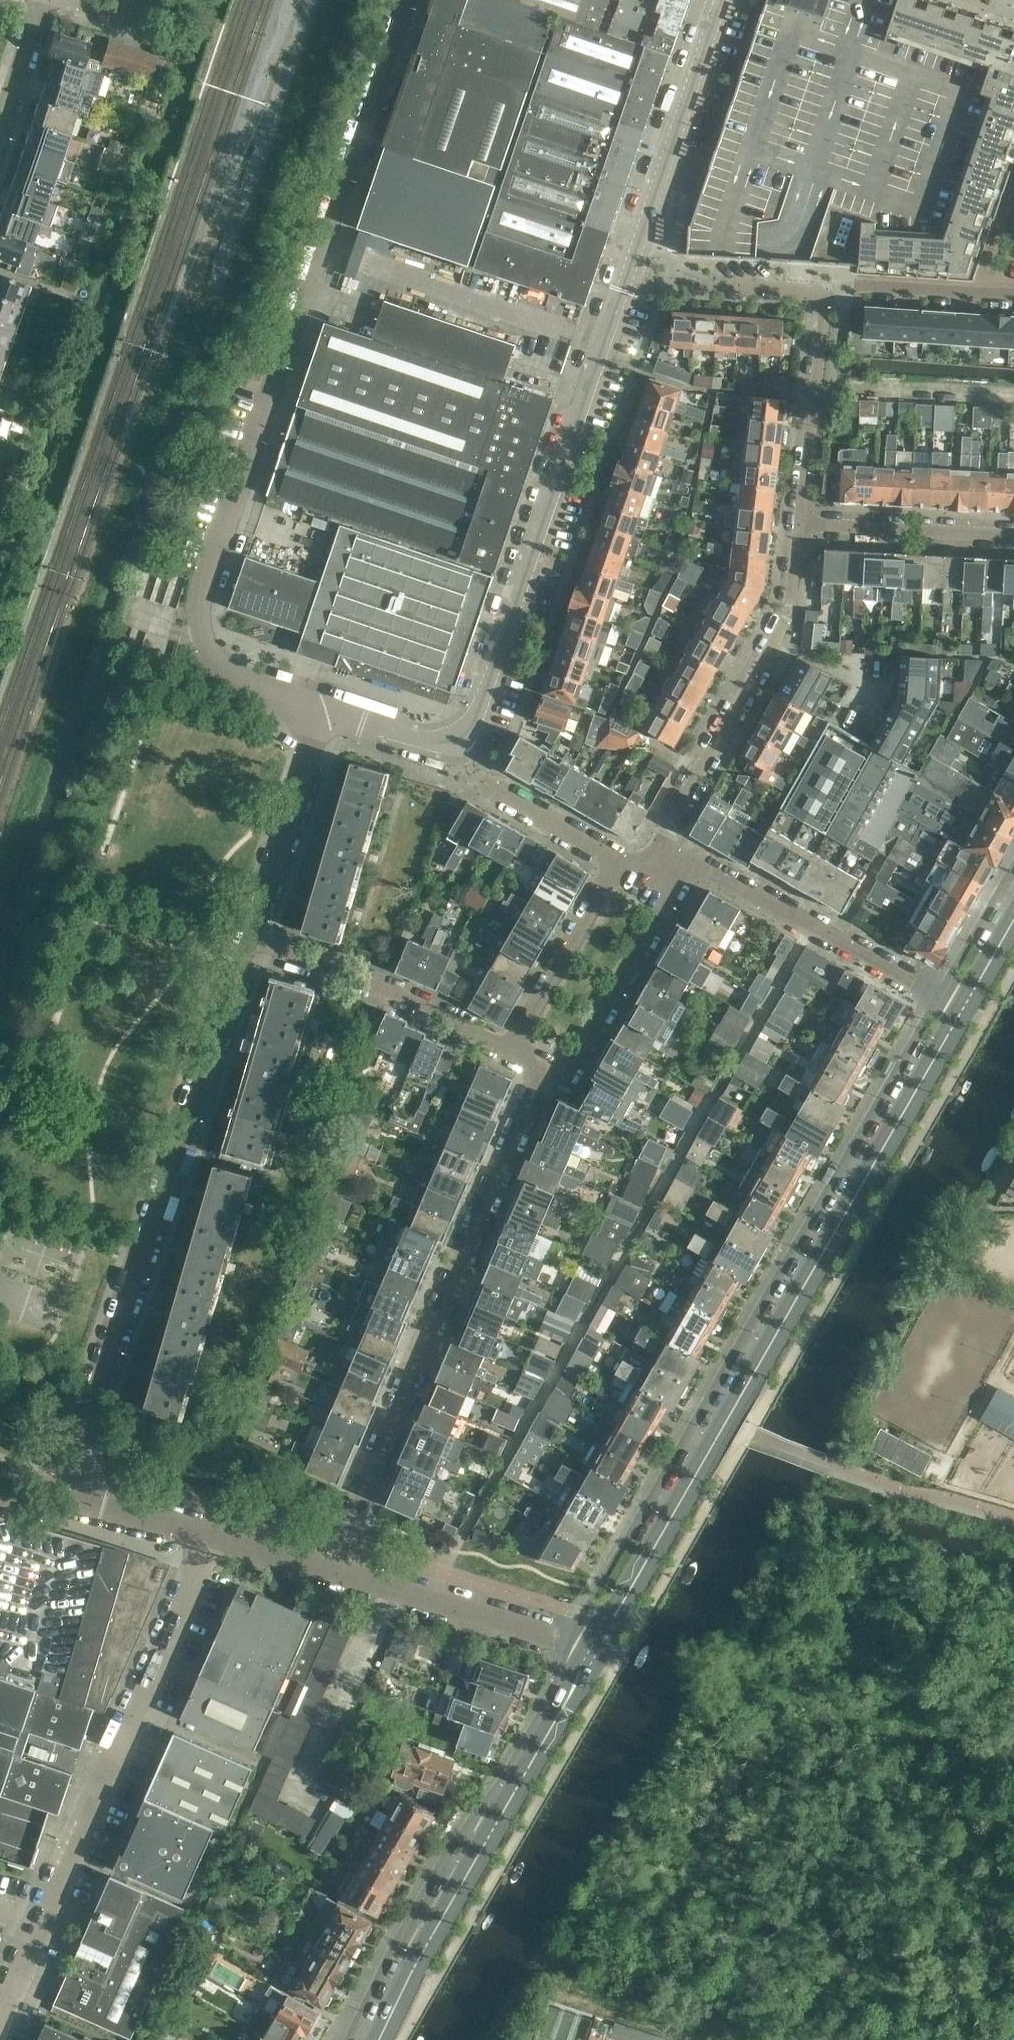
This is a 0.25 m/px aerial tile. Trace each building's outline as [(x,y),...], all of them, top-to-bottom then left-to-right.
[(395,120),(359,227),(469,265),(497,184),(484,180),(544,12),(512,0),(437,0),(428,26),(432,28),(411,86),(408,85),(406,90),(410,91),(399,121),(395,120)] [(555,15),(560,17),(646,46),(651,47),(671,54),(689,0),(513,0),(555,15)] [(693,215),(694,232),(689,257),(974,281),(1013,152),(1013,32),(993,23),(924,0),(766,0),(693,215)] [(560,17),(548,53),(635,83),(659,90),(671,54),(651,47),(646,46),(560,17)] [(47,56),(53,58),(90,69),(99,71),(101,65),(101,63),(87,59),(92,43),(55,32),(47,56)] [(101,63),(101,65),(113,69),(121,45),(109,41),(108,44),(107,44),(102,62),(101,63)] [(121,45),(113,69),(125,73),(133,49),(121,45)] [(133,49),(125,73),(137,76),(144,52),(133,49)] [(144,52),(137,76),(150,80),(154,66),(153,66),(156,56),(144,52)] [(548,53),(535,90),(646,127),(659,90),(635,83),(548,53)] [(53,58),(46,78),(93,94),(99,96),(106,74),(90,69),(53,58)] [(152,77),(159,80),(163,67),(156,65),(152,77)] [(93,94),(46,78),(39,100),(76,114),(86,117),(90,106),(93,94)] [(535,90),(523,125),(634,162),(646,127),(535,90)] [(39,100),(32,122),(69,135),(76,114),(39,100)] [(142,111),(140,119),(152,124),(155,115),(142,111)] [(32,122),(26,144),(62,158),(69,135),(32,122)] [(523,125),(500,195),(610,233),(634,162),(523,125)] [(110,149),(123,153),(127,144),(113,139),(110,149)] [(26,144),(18,166),(54,180),(62,158),(26,144)] [(99,170),(114,175),(117,167),(102,162),(99,170)] [(18,166),(11,187),(47,201),(54,180),(18,166)] [(113,187),(116,179),(102,174),(99,182),(113,187)] [(11,187),(3,209),(39,223),(52,227),(59,206),(47,201),(11,187)] [(500,195),(475,267),(586,305),(610,233),(500,195)] [(91,205),(87,216),(98,220),(102,209),(91,205)] [(0,217),(0,231),(25,241),(24,242),(32,245),(36,232),(48,236),(52,227),(39,223),(3,209),(0,217)] [(94,244),(101,222),(89,218),(82,240),(94,244)] [(0,232),(0,257),(4,258),(1,267),(28,276),(35,255),(33,254),(36,247),(32,245),(24,242),(25,241),(0,232)] [(86,265),(94,244),(82,240),(74,261),(86,265)] [(75,297),(86,265),(74,261),(73,261),(62,292),(75,297)] [(21,306),(27,290),(25,290),(27,284),(0,275),(0,298),(21,306)] [(14,326),(21,306),(0,298),(0,321),(14,326)] [(326,321),(298,405),(480,466),(480,465),(491,469),(527,480),(554,399),(504,382),(516,344),(386,300),(373,337),(326,321)] [(894,338),(896,309),(866,307),(865,336),(894,338)] [(923,340),(925,310),(924,310),(924,311),(896,309),(894,338),(923,340)] [(52,317),(60,320),(63,312),(55,310),(52,317)] [(952,342),(954,312),(925,310),(923,340),(952,342)] [(671,344),(671,345),(671,346),(685,347),(685,355),(693,356),(697,314),(674,312),(673,329),(666,328),(665,344),(671,344)] [(706,315),(697,314),(693,356),(698,356),(702,353),(702,349),(716,350),(719,316),(717,316),(717,312),(706,312),(706,315)] [(980,344),(982,315),(955,313),(955,312),(954,312),(952,342),(980,344)] [(727,316),(719,316),(716,350),(715,356),(737,358),(738,351),(741,317),(739,317),(739,314),(728,313),(727,316)] [(741,317),(738,351),(760,353),(763,319),(761,319),(762,315),(749,315),(749,318),(741,317)] [(1009,346),(1011,316),(990,315),(990,316),(982,315),(980,344),(1009,346)] [(763,319),(760,353),(782,355),(782,353),(788,354),(789,338),(784,338),(785,320),(763,319)] [(7,347),(14,326),(0,321),(0,345),(7,347)] [(22,339),(33,342),(36,334),(25,330),(22,339)] [(658,359),(655,371),(681,380),(684,369),(685,369),(686,368),(658,359)] [(31,379),(39,382),(43,370),(35,367),(31,379)] [(694,374),(694,385),(713,387),(713,376),(694,374)] [(723,376),(713,376),(713,387),(722,388),(723,376)] [(765,377),(765,381),(764,393),(782,395),(786,395),(788,380),(765,377)] [(652,378),(644,400),(676,411),(682,394),(680,394),(682,388),(652,378)] [(757,392),(758,381),(742,380),(742,391),(757,392)] [(24,399),(33,402),(37,388),(29,385),(24,399)] [(1,392),(0,393),(0,401),(11,405),(14,396),(1,392)] [(751,401),(749,418),(783,422),(783,421),(785,421),(787,410),(784,409),(786,399),(752,395),(752,401),(751,401)] [(644,400),(638,421),(669,432),(676,411),(644,400)] [(860,400),(847,400),(847,414),(860,414),(860,400)] [(878,400),(860,400),(860,412),(878,412),(878,400)] [(894,401),(879,401),(879,416),(894,416),(894,401)] [(918,415),(919,403),(900,402),(900,414),(918,415)] [(715,403),(714,412),(725,415),(727,406),(715,403)] [(269,494),(263,511),(293,521),(294,518),(338,533),(343,519),(405,540),(487,568),(495,571),(506,540),(527,480),(491,469),(480,465),(480,466),(298,405),(268,494),(269,494)] [(686,414),(702,420),(705,411),(689,405),(686,414)] [(953,406),(936,405),(936,429),(953,430),(953,406)] [(974,406),(973,426),(992,427),(993,420),(993,407),(974,406)] [(993,407),(993,420),(1002,420),(1003,408),(993,407)] [(693,418),(683,414),(680,422),(690,425),(693,418)] [(749,418),(746,440),(780,444),(780,443),(783,443),(784,432),(782,431),(783,422),(749,418)] [(638,421),(631,442),(662,453),(683,460),(685,452),(664,445),(669,432),(638,421)] [(720,426),(710,424),(709,435),(718,437),(720,426)] [(915,467),(913,505),(932,506),(935,432),(925,431),(923,467),(915,467)] [(944,433),(935,432),(932,506),(951,507),(953,469),(942,468),(944,433)] [(877,465),(875,503),(894,504),(898,450),(897,450),(897,446),(898,435),(898,434),(888,434),(887,446),(886,446),(886,450),(886,465),(877,465)] [(953,469),(951,507),(970,508),(973,454),(972,454),(972,441),(973,437),(963,437),(962,458),(962,469),(953,469)] [(743,461),(743,462),(778,467),(778,465),(780,465),(781,453),(779,453),(780,444),(746,440),(737,439),(734,460),(743,461)] [(705,440),(702,456),(714,458),(717,442),(705,440)] [(973,454),(970,508),(988,509),(991,471),(980,470),(980,459),(980,452),(979,449),(980,441),(972,441),(972,454),(973,454)] [(621,461),(621,462),(655,474),(662,453),(631,442),(627,452),(625,451),(622,461),(621,461)] [(13,458),(16,451),(18,446),(10,443),(5,455),(13,458)] [(839,452),(836,501),(856,502),(858,448),(843,447),(839,452)] [(867,449),(858,448),(856,502),(875,503),(877,465),(867,464),(867,449)] [(898,450),(894,504),(913,505),(915,467),(915,456),(905,455),(905,451),(898,450)] [(991,471),(988,509),(1007,510),(1011,452),(1000,452),(1000,460),(999,472),(991,471)] [(621,462),(614,483),(653,496),(660,476),(655,474),(621,462)] [(740,484),(775,488),(775,487),(778,485),(778,479),(776,477),(778,467),(743,462),(740,484)] [(697,477),(705,479),(707,467),(699,466),(697,477)] [(679,481),(690,484),(694,471),(682,468),(679,481)] [(739,491),(738,505),(773,509),(773,508),(775,506),(776,501),(774,499),(775,488),(740,484),(722,481),(721,490),(739,491)] [(612,495),(609,504),(641,515),(648,495),(614,483),(613,483),(614,484),(611,494),(612,495)] [(678,504),(687,506),(689,497),(681,494),(678,504)] [(705,500),(696,498),(693,511),(702,513),(705,500)] [(609,504),(602,525),(634,536),(638,524),(648,527),(651,518),(641,515),(609,504)] [(727,527),(735,528),(770,531),(771,523),(773,521),(774,515),(772,513),(773,509),(738,505),(729,504),(727,527)] [(672,526),(681,529),(685,517),(676,514),(672,526)] [(247,556),(229,607),(304,632),(302,640),(298,652),(448,703),(452,691),(454,692),(494,576),(486,573),(487,568),(405,540),(343,519),(338,533),(322,581),(247,556)] [(686,536),(690,537),(699,538),(701,527),(688,524),(686,536)] [(595,546),(627,556),(634,559),(641,539),(634,536),(602,525),(595,546)] [(735,528),(733,549),(767,552),(768,545),(771,543),(771,536),(770,534),(770,531),(735,528)] [(681,541),(672,541),(672,549),(681,549),(681,541)] [(721,553),(722,546),(708,543),(707,551),(721,553)] [(595,546),(588,567),(619,578),(627,556),(595,546)] [(733,549),(730,576),(731,577),(764,588),(764,583),(765,574),(767,572),(768,566),(766,564),(767,552),(733,549)] [(825,549),(823,597),(822,601),(828,600),(832,597),(833,597),(834,582),(845,583),(847,550),(825,549)] [(868,551),(847,550),(845,583),(855,583),(853,618),(863,618),(864,599),(865,599),(868,551)] [(868,551),(865,599),(873,599),(873,593),(885,594),(886,585),(888,552),(868,551)] [(886,585),(885,594),(885,600),(895,601),(894,617),(902,617),(903,601),(904,601),(907,554),(888,552),(886,585)] [(907,554),(904,601),(913,602),(914,587),(924,587),(925,587),(928,555),(907,554)] [(925,587),(924,587),(923,603),(944,603),(947,556),(928,555),(925,587)] [(947,556),(944,603),(944,612),(953,612),(953,604),(954,589),(965,589),(967,557),(947,556)] [(967,557),(965,589),(975,590),(973,619),(983,620),(983,624),(984,606),(987,558),(967,557)] [(987,558),(984,606),(983,624),(992,624),(993,591),(1006,591),(1008,559),(987,558)] [(1006,591),(1013,592),(1013,559),(1008,559),(1006,591)] [(663,570),(672,574),(676,565),(672,563),(665,565),(663,570)] [(583,576),(580,587),(612,599),(616,588),(631,594),(635,583),(619,578),(588,567),(585,577),(583,576)] [(651,590),(659,594),(668,575),(661,571),(651,590)] [(730,576),(718,595),(750,613),(754,606),(757,606),(760,599),(759,597),(764,588),(731,577),(730,576)] [(578,586),(571,607),(605,619),(612,599),(580,587),(578,586)] [(649,615),(659,594),(650,590),(642,607),(646,613),(649,615)] [(718,595),(708,614),(739,632),(740,630),(743,630),(746,625),(745,622),(750,613),(718,595)] [(677,600),(668,596),(664,604),(673,609),(677,600)] [(570,619),(566,629),(598,640),(605,619),(571,607),(571,608),(572,609),(569,619),(570,619)] [(819,623),(820,611),(808,610),(804,647),(842,651),(842,643),(824,641),(825,623),(819,623)] [(708,614),(697,633),(729,651),(729,649),(732,649),(735,643),(734,641),(739,632),(708,614)] [(670,622),(660,616),(652,632),(662,638),(670,622)] [(628,627),(642,631),(647,618),(642,617),(630,623),(628,627)] [(566,629),(559,650),(591,661),(600,663),(607,642),(598,640),(566,629)] [(900,649),(900,630),(892,630),(892,649),(900,649)] [(697,633),(687,651),(718,669),(721,668),(724,663),(723,660),(729,651),(697,633)] [(662,643),(651,638),(643,653),(654,658),(662,643)] [(864,649),(880,649),(880,638),(864,638),(864,649)] [(907,648),(920,648),(920,638),(907,638),(907,648)] [(982,642),(981,653),(996,654),(997,643),(982,642)] [(851,644),(842,643),(842,651),(850,652),(851,644)] [(972,644),(961,643),(961,650),(961,652),(972,653),(972,644)] [(559,650),(552,670),(584,681),(591,661),(559,650)] [(687,651),(676,671),(707,688),(707,687),(710,687),(713,682),(712,679),(718,669),(687,651)] [(941,678),(943,658),(898,655),(896,676),(941,679),(941,678)] [(798,656),(787,676),(824,696),(834,676),(798,656)] [(972,677),(982,659),(964,659),(964,677),(972,677)] [(614,667),(622,670),(625,663),(617,660),(614,667)] [(992,660),(988,667),(994,671),(999,661),(998,660),(992,660)] [(639,662),(633,673),(634,674),(643,679),(649,668),(639,662)] [(584,681),(552,670),(545,692),(554,695),(553,697),(575,704),(577,705),(584,681)] [(676,671),(665,689),(697,707),(699,706),(703,700),(702,698),(707,688),(676,671)] [(645,679),(643,679),(634,674),(629,682),(640,688),(645,679)] [(602,684),(615,689),(618,681),(605,676),(602,684)] [(787,676),(778,694),(814,714),(824,696),(787,676)] [(941,682),(941,679),(896,676),(895,696),(940,700),(941,682)] [(665,689),(654,708),(685,726),(686,725),(689,724),(692,719),(690,716),(696,707),(697,707),(665,689)] [(625,691),(620,703),(628,706),(632,695),(625,691)] [(840,703),(843,697),(836,693),(832,694),(830,698),(840,703)] [(778,694),(766,715),(794,731),(804,715),(802,714),(805,710),(778,694)] [(540,721),(539,722),(562,730),(566,732),(575,704),(553,697),(551,696),(550,698),(544,696),(537,720),(540,721)] [(939,700),(940,700),(895,696),(888,708),(923,728),(937,705),(939,700)] [(1000,740),(1013,748),(1013,721),(1013,720),(1003,715),(1000,713),(996,720),(985,714),(990,707),(972,696),(959,716),(1000,740)] [(958,702),(939,700),(937,705),(952,713),(958,702)] [(594,712),(604,715),(607,705),(597,702),(594,712)] [(647,723),(645,728),(674,745),(675,743),(678,742),(681,738),(680,735),(685,726),(654,708),(646,722),(647,723)] [(923,728),(888,708),(877,726),(913,746),(923,728)] [(608,718),(595,713),(587,737),(600,742),(608,718)] [(608,718),(600,742),(598,747),(631,750),(642,731),(610,713),(608,718)] [(766,715),(754,735),(783,751),(794,731),(766,715)] [(818,716),(813,724),(824,730),(829,722),(818,716)] [(1000,740),(959,716),(947,737),(962,746),(988,761),(994,750),(1000,740)] [(562,730),(539,722),(537,728),(550,732),(546,739),(554,744),(562,730)] [(784,807),(753,859),(798,885),(876,749),(867,744),(829,722),(824,730),(817,743),(813,751),(782,806),(784,807)] [(913,746),(877,726),(867,744),(876,749),(906,765),(913,746)] [(955,758),(962,746),(947,737),(944,735),(941,733),(939,736),(934,745),(929,753),(933,755),(959,770),(963,763),(955,758)] [(540,745),(522,734),(512,751),(516,753),(508,768),(533,783),(549,755),(552,750),(554,746),(543,740),(540,745)] [(798,742),(813,751),(817,743),(803,734),(798,742)] [(752,760),(747,769),(765,779),(774,784),(779,775),(772,771),(783,751),(754,735),(743,755),(752,760)] [(578,749),(583,741),(574,736),(569,744),(578,749)] [(600,742),(587,737),(585,743),(598,747),(600,742)] [(1002,768),(1013,775),(1013,749),(1000,740),(994,750),(1008,757),(1002,768)] [(929,753),(934,745),(928,742),(923,750),(929,753)] [(906,765),(876,749),(798,885),(844,911),(922,774),(906,765)] [(552,750),(549,755),(533,783),(555,795),(573,765),(576,759),(565,752),(562,758),(552,750)] [(654,755),(653,758),(649,764),(667,774),(673,765),(654,755)] [(979,817),(1012,836),(1013,833),(1013,802),(995,791),(986,786),(959,770),(933,755),(918,782),(979,817)] [(602,759),(597,769),(605,774),(610,764),(602,759)] [(336,818),(370,828),(377,807),(380,808),(383,796),(380,795),(387,771),(352,761),(336,818)] [(573,765),(555,795),(575,806),(592,776),(573,765)] [(995,791),(1013,802),(1013,775),(1002,768),(998,766),(986,786),(995,791)] [(624,787),(633,792),(634,789),(641,777),(632,773),(624,787)] [(737,779),(745,784),(751,775),(739,775),(737,779)] [(592,776),(575,806),(594,818),(612,787),(592,776)] [(785,790),(789,782),(784,779),(780,787),(785,790)] [(902,810),(963,846),(994,864),(994,863),(996,864),(1003,852),(1002,851),(1010,838),(1011,838),(1012,836),(979,817),(918,782),(902,810)] [(612,787),(594,818),(613,829),(631,798),(630,797),(612,787)] [(733,806),(711,844),(731,856),(748,825),(753,817),(742,811),(753,792),(744,787),(733,806)] [(631,798),(613,829),(632,839),(649,810),(644,807),(645,806),(639,803),(643,795),(634,789),(633,792),(630,797),(631,798)] [(450,831),(463,838),(452,856),(459,860),(471,842),(471,843),(488,812),(469,801),(450,831)] [(714,805),(709,802),(691,833),(711,844),(728,813),(714,805)] [(758,809),(752,819),(760,824),(767,814),(758,809)] [(890,831),(952,866),(983,884),(988,876),(986,876),(994,864),(963,846),(902,810),(890,831)] [(488,812),(471,843),(483,850),(473,867),(479,871),(490,854),(507,823),(488,812)] [(319,874),(354,884),(360,863),(364,864),(364,863),(367,852),(364,851),(370,828),(336,818),(319,874)] [(507,823),(490,854),(509,865),(515,854),(527,834),(507,823)] [(748,825),(731,856),(749,867),(753,859),(767,836),(748,825)] [(931,881),(940,886),(971,904),(982,883),(983,884),(952,866),(890,831),(879,850),(891,857),(901,863),(931,881)] [(527,834),(515,854),(525,860),(526,860),(534,847),(537,841),(527,834)] [(558,852),(557,853),(546,872),(580,892),(592,872),(558,852)] [(889,884),(901,863),(891,857),(879,878),(889,884)] [(526,860),(525,860),(521,867),(542,879),(535,891),(566,909),(569,911),(580,892),(546,872),(526,860)] [(351,908),(347,907),(354,884),(319,874),(303,931),(338,941),(344,919),(348,920),(351,908)] [(908,920),(918,925),(949,943),(956,931),(957,932),(961,924),(960,923),(929,905),(921,901),(889,884),(879,878),(867,897),(880,905),(885,896),(901,906),(903,904),(914,910),(908,920)] [(921,901),(929,905),(960,923),(971,904),(940,886),(931,881),(921,901)] [(741,908),(711,890),(699,909),(730,927),(741,908)] [(524,910),(555,928),(566,909),(535,891),(529,901),(512,891),(507,899),(524,910)] [(469,904),(482,911),(488,900),(475,893),(469,904)] [(519,920),(513,929),(544,947),(555,928),(524,910),(507,899),(505,898),(500,907),(513,914),(512,915),(519,920)] [(871,912),(863,907),(856,919),(865,923),(871,912)] [(730,927),(699,909),(689,928),(719,946),(730,927)] [(450,919),(444,916),(441,925),(447,927),(450,919)] [(900,936),(897,942),(938,966),(950,945),(949,943),(918,925),(908,920),(900,936)] [(719,946),(689,928),(678,922),(666,942),(701,962),(712,943),(719,947),(719,946)] [(410,938),(396,971),(417,980),(431,947),(439,928),(429,924),(428,923),(422,937),(427,939),(424,945),(410,938)] [(447,967),(451,956),(440,951),(448,932),(439,928),(431,947),(417,980),(438,989),(447,967)] [(488,931),(484,938),(494,943),(502,948),(533,966),(544,947),(513,929),(506,942),(488,931)] [(774,953),(784,959),(795,940),(785,934),(774,953)] [(489,951),(494,943),(484,938),(481,936),(477,943),(479,945),(489,951)] [(701,962),(666,942),(655,962),(659,964),(690,981),(701,962)] [(807,945),(793,970),(806,977),(821,953),(807,945)] [(533,966),(502,948),(498,956),(492,966),(522,984),(533,966)] [(455,971),(464,954),(454,949),(451,956),(447,967),(455,971)] [(821,953),(806,977),(820,985),(834,961),(821,953)] [(773,961),(766,971),(773,976),(780,966),(773,961)] [(834,961),(820,985),(834,993),(840,982),(848,969),(834,961)] [(690,981),(659,964),(648,983),(679,1000),(690,981)] [(492,966),(480,986),(515,1006),(526,986),(522,984),(492,966)] [(451,990),(460,974),(455,971),(447,967),(438,989),(449,995),(451,990)] [(760,969),(749,989),(763,997),(774,977),(760,969)] [(848,969),(840,982),(858,993),(866,979),(848,969)] [(810,981),(794,972),(784,989),(800,998),(810,981)] [(312,991),(277,981),(261,1038),(296,1048),(302,1027),(306,1028),(309,1016),(306,1015),(309,1001),(312,991)] [(480,986),(471,981),(460,1001),(503,1026),(515,1006),(480,986)] [(870,982),(857,1005),(856,1006),(882,1020),(880,1022),(888,1027),(889,1025),(890,1026),(891,1023),(895,1023),(899,1017),(897,1013),(904,1001),(870,982)] [(679,1000),(648,983),(637,1001),(668,1019),(674,1008),(689,1016),(693,1009),(679,1000)] [(805,1003),(785,990),(772,1010),(792,1023),(805,1003)] [(751,991),(740,1010),(752,1017),(763,998),(751,991)] [(668,1019),(637,1001),(626,1020),(664,1042),(675,1023),(668,1019)] [(856,1004),(844,1025),(875,1043),(879,1036),(883,1035),(888,1027),(880,1022),(882,1020),(856,1006),(857,1005),(856,1004)] [(750,1017),(729,1005),(718,1023),(740,1036),(750,1017)] [(792,1023),(772,1010),(759,1031),(779,1044),(792,1023)] [(386,1070),(393,1056),(394,1056),(408,1023),(409,1020),(387,1011),(384,1019),(383,1021),(377,1035),(373,1043),(366,1061),(386,1070)] [(375,1015),(368,1031),(377,1035),(383,1021),(384,1019),(375,1015)] [(626,1020),(616,1038),(647,1057),(653,1045),(672,1057),(677,1049),(664,1042),(626,1020)] [(393,1056),(386,1070),(384,1075),(391,1078),(400,1059),(412,1064),(411,1068),(412,1069),(426,1036),(428,1032),(408,1023),(394,1056),(393,1056)] [(713,1032),(707,1043),(729,1055),(740,1036),(718,1023),(713,1032)] [(844,1025),(832,1046),(866,1065),(871,1056),(870,1052),(875,1043),(844,1025)] [(432,1078),(436,1069),(445,1048),(446,1044),(426,1036),(412,1069),(411,1068),(407,1077),(428,1086),(432,1078)] [(647,1057),(612,1036),(601,1056),(643,1080),(644,1081),(654,1087),(658,1080),(652,1076),(640,1068),(647,1057)] [(776,1045),(759,1036),(749,1052),(767,1062),(776,1045)] [(244,1094),(279,1104),(286,1083),(289,1084),(293,1072),(289,1071),(296,1048),(261,1038),(244,1094)] [(824,1041),(813,1061),(852,1083),(856,1076),(860,1076),(866,1065),(832,1046),(824,1041)] [(445,1048),(436,1069),(447,1074),(456,1054),(445,1048)] [(773,1066),(747,1052),(734,1075),(743,1080),(760,1089),(773,1066)] [(643,1080),(601,1056),(590,1076),(632,1100),(643,1080)] [(807,1068),(800,1080),(810,1086),(809,1087),(812,1089),(813,1087),(836,1100),(837,1098),(845,1102),(848,1096),(847,1093),(852,1083),(813,1061),(804,1056),(800,1063),(807,1068)] [(481,1064),(472,1085),(505,1099),(514,1078),(481,1064)] [(436,1069),(432,1078),(443,1083),(447,1074),(436,1069)] [(793,1107),(800,1110),(833,1130),(839,1120),(838,1117),(844,1106),(843,1106),(845,1102),(837,1098),(836,1100),(813,1087),(812,1089),(809,1087),(810,1086),(800,1080),(787,1072),(779,1086),(799,1097),(793,1107)] [(690,1084),(703,1092),(710,1082),(696,1073),(690,1084)] [(743,1080),(734,1075),(730,1082),(739,1087),(743,1080)] [(633,1101),(632,1100),(593,1078),(578,1106),(590,1112),(640,1134),(644,1124),(625,1115),(633,1101)] [(472,1085),(464,1104),(497,1118),(505,1099),(472,1085)] [(684,1105),(693,1110),(703,1092),(694,1087),(684,1105)] [(427,1090),(419,1109),(427,1112),(434,1093),(427,1090)] [(279,1104),(244,1094),(228,1151),(263,1161),(265,1155),(270,1139),(273,1140),(277,1128),(273,1127),(279,1104)] [(738,1106),(720,1096),(709,1116),(726,1126),(738,1106)] [(578,1106),(558,1097),(549,1117),(581,1131),(596,1138),(600,1130),(585,1123),(590,1112),(578,1106)] [(693,1110),(684,1105),(670,1097),(659,1116),(682,1129),(693,1110)] [(448,1122),(455,1125),(488,1139),(497,1118),(464,1104),(459,1116),(452,1113),(448,1122)] [(780,1129),(787,1133),(787,1134),(809,1147),(808,1149),(816,1153),(816,1152),(817,1152),(824,1141),(827,1141),(833,1130),(800,1110),(793,1122),(766,1106),(759,1118),(775,1127),(780,1130),(780,1129)] [(350,1127),(350,1128),(369,1136),(378,1117),(358,1108),(350,1127)] [(419,1109),(414,1120),(411,1128),(418,1132),(427,1112),(419,1109)] [(414,1120),(394,1111),(391,1120),(411,1128),(414,1120)] [(715,1146),(726,1126),(709,1116),(697,1136),(713,1145),(715,1146)] [(549,1117),(540,1137),(573,1151),(578,1140),(610,1154),(613,1146),(596,1138),(581,1131),(549,1117)] [(455,1125),(446,1144),(479,1159),(488,1139),(455,1125)] [(763,1146),(763,1147),(802,1170),(807,1162),(811,1161),(816,1153),(808,1149),(809,1147),(787,1134),(787,1133),(780,1129),(780,1130),(775,1127),(764,1147),(763,1146)] [(353,1133),(345,1150),(357,1155),(364,1138),(353,1133)] [(697,1136),(686,1156),(701,1166),(713,1145),(697,1136)] [(540,1137),(531,1158),(564,1172),(581,1179),(584,1181),(588,1172),(568,1163),(573,1151),(540,1137)] [(659,1166),(667,1147),(649,1139),(639,1157),(659,1166)] [(421,1148),(418,1156),(470,1180),(479,1159),(446,1144),(441,1158),(421,1148)] [(763,1147),(751,1167),(794,1192),(799,1182),(798,1179),(802,1170),(763,1147)] [(344,1151),(336,1168),(348,1174),(356,1156),(344,1151)] [(470,1180),(418,1156),(414,1164),(434,1173),(429,1186),(461,1200),(470,1180)] [(649,1188),(659,1166),(639,1157),(629,1179),(649,1188)] [(531,1158),(522,1179),(555,1193),(555,1192),(560,1182),(574,1188),(578,1184),(581,1179),(564,1172),(531,1158)] [(240,1210),(243,1211),(246,1199),(243,1198),(250,1173),(215,1163),(198,1225),(232,1235),(240,1210)] [(703,1174),(683,1163),(676,1177),(695,1187),(703,1174)] [(751,1167),(740,1187),(780,1210),(784,1203),(788,1202),(794,1192),(751,1167)] [(676,1177),(663,1200),(682,1211),(692,1194),(711,1206),(715,1199),(695,1187),(676,1177)] [(522,1179),(514,1199),(547,1213),(555,1216),(564,1196),(555,1192),(555,1193),(522,1179)] [(641,1206),(649,1188),(629,1179),(621,1197),(641,1206)] [(418,1183),(409,1201),(453,1220),(461,1200),(429,1186),(418,1183)] [(740,1187),(729,1207),(738,1212),(737,1213),(740,1215),(741,1214),(764,1227),(765,1225),(772,1229),(776,1223),(775,1219),(780,1210),(740,1187)] [(453,1220),(409,1201),(394,1194),(390,1203),(409,1212),(408,1214),(415,1217),(412,1225),(408,1224),(407,1225),(440,1240),(444,1241),(453,1220)] [(333,1215),(339,1198),(329,1195),(323,1212),(333,1215)] [(632,1225),(641,1206),(621,1197),(612,1217),(632,1225)] [(514,1199),(505,1218),(538,1232),(543,1221),(558,1227),(562,1219),(555,1216),(547,1213),(514,1199)] [(733,1227),(728,1237),(761,1256),(766,1247),(765,1244),(771,1233),(770,1232),(772,1229),(765,1225),(764,1227),(741,1214),(740,1215),(737,1213),(738,1212),(729,1207),(715,1199),(707,1213),(733,1227)] [(650,1221),(654,1223),(669,1231),(675,1219),(656,1209),(650,1221)] [(319,1214),(316,1223),(328,1227),(331,1218),(319,1214)] [(619,1243),(624,1233),(627,1234),(631,1225),(610,1216),(601,1236),(619,1243)] [(392,1218),(383,1238),(383,1239),(431,1261),(440,1240),(407,1225),(392,1218)] [(554,1239),(538,1232),(505,1218),(497,1239),(545,1260),(554,1239)] [(232,1235),(198,1225),(180,1286),(215,1296),(222,1271),(225,1272),(229,1260),(225,1259),(232,1235)] [(571,1248),(608,1265),(618,1243),(581,1227),(571,1248)] [(692,1246),(715,1259),(714,1260),(737,1274),(736,1275),(743,1280),(744,1278),(745,1279),(751,1268),(755,1268),(761,1256),(728,1237),(722,1246),(699,1233),(692,1246)] [(324,1238),(311,1234),(304,1254),(317,1259),(324,1238)] [(431,1261),(383,1239),(379,1237),(371,1257),(390,1265),(422,1280),(431,1261)] [(488,1260),(491,1261),(524,1275),(525,1274),(521,1272),(526,1262),(531,1264),(541,1269),(545,1260),(497,1239),(488,1260)] [(649,1251),(638,1244),(633,1253),(634,1254),(630,1261),(650,1273),(654,1265),(644,1259),(649,1251)] [(694,1266),(691,1273),(690,1273),(730,1297),(735,1289),(739,1288),(743,1280),(736,1275),(737,1274),(714,1260),(715,1259),(712,1257),(704,1271),(694,1266)] [(312,1278),(316,1266),(302,1261),(298,1273),(312,1278)] [(491,1261),(483,1281),(515,1295),(516,1294),(531,1301),(539,1304),(543,1297),(519,1286),(524,1275),(491,1261)] [(581,1262),(577,1271),(596,1279),(600,1271),(581,1262)] [(686,1280),(678,1293),(721,1318),(727,1309),(725,1305),(730,1297),(690,1273),(691,1273),(672,1263),(669,1270),(679,1275),(679,1276),(686,1280)] [(651,1278),(627,1264),(615,1283),(627,1291),(640,1298),(651,1278)] [(422,1280),(390,1265),(381,1285),(414,1299),(422,1280)] [(298,1273),(294,1287),(308,1292),(312,1278),(298,1273)] [(565,1291),(586,1301),(595,1283),(573,1273),(565,1291)] [(355,1297),(373,1304),(406,1318),(414,1299),(381,1285),(363,1276),(355,1297)] [(483,1281),(474,1300),(507,1315),(518,1320),(523,1309),(527,1310),(531,1301),(516,1294),(515,1295),(483,1281)] [(627,1291),(615,1283),(603,1303),(615,1311),(627,1291)] [(204,1332),(208,1333),(211,1321),(208,1320),(215,1296),(180,1286),(163,1347),(197,1357),(204,1332)] [(556,1311),(576,1319),(585,1302),(564,1293),(556,1311)] [(664,1311),(664,1312),(707,1337),(712,1329),(715,1329),(721,1318),(678,1293),(667,1312),(664,1311)] [(345,1318),(346,1318),(368,1327),(401,1341),(410,1320),(406,1318),(373,1304),(355,1297),(349,1309),(345,1318)] [(507,1315),(474,1300),(466,1321),(498,1335),(507,1315)] [(539,1330),(566,1341),(574,1321),(548,1309),(539,1330)] [(707,1337),(664,1312),(660,1321),(672,1327),(664,1340),(668,1342),(669,1340),(691,1353),(692,1351),(700,1356),(704,1349),(702,1346),(707,1337)] [(279,1337),(280,1337),(292,1342),(301,1322),(285,1316),(279,1337)] [(595,1316),(589,1327),(603,1335),(610,1324),(595,1316)] [(368,1327),(346,1318),(343,1324),(359,1331),(358,1331),(365,1334),(359,1347),(392,1362),(401,1341),(368,1327)] [(466,1321),(457,1340),(490,1354),(489,1356),(497,1359),(506,1339),(498,1335),(466,1321)] [(589,1327),(576,1348),(594,1359),(607,1337),(603,1335),(589,1327)] [(698,1359),(700,1356),(692,1351),(691,1353),(669,1340),(668,1342),(664,1340),(642,1327),(634,1340),(657,1353),(660,1355),(655,1364),(689,1383),(694,1374),(693,1370),(699,1359),(698,1359)] [(280,1337),(272,1359),(284,1364),(301,1371),(310,1350),(292,1342),(280,1337)] [(537,1337),(532,1350),(553,1360),(559,1347),(537,1337)] [(453,1339),(444,1360),(477,1374),(485,1377),(487,1371),(488,1369),(481,1365),(485,1354),(489,1356),(490,1354),(457,1340),(457,1341),(453,1339)] [(197,1357),(163,1347),(145,1408),(180,1418),(187,1393),(191,1395),(194,1383),(190,1381),(197,1357)] [(344,1356),(341,1362),(383,1381),(392,1362),(359,1347),(353,1361),(344,1356)] [(689,1383),(655,1364),(626,1347),(612,1370),(628,1379),(642,1387),(664,1400),(663,1402),(671,1407),(672,1405),(673,1406),(679,1395),(683,1394),(689,1383)] [(576,1349),(565,1369),(581,1378),(592,1358),(576,1349)] [(555,1361),(553,1360),(532,1350),(528,1359),(522,1372),(544,1380),(555,1361)] [(272,1359),(264,1377),(275,1382),(284,1364),(272,1359)] [(383,1381),(341,1362),(336,1360),(332,1369),(347,1375),(342,1387),(375,1401),(383,1381)] [(444,1360),(436,1380),(469,1394),(477,1374),(444,1360)] [(565,1397),(568,1399),(581,1378),(565,1369),(553,1390),(565,1397)] [(534,1398),(543,1381),(522,1372),(513,1390),(532,1399),(534,1398)] [(628,1379),(618,1397),(629,1403),(627,1405),(658,1423),(662,1415),(666,1415),(671,1407),(663,1402),(664,1400),(642,1387),(628,1379)] [(436,1380),(427,1400),(460,1414),(469,1394),(436,1380)] [(272,1391),(263,1387),(257,1400),(266,1404),(272,1391)] [(342,1387),(333,1408),(365,1423),(375,1401),(342,1387)] [(1010,1395),(997,1388),(981,1418),(1013,1436),(1013,1431),(995,1421),(1010,1395)] [(553,1390),(541,1411),(557,1420),(563,1411),(559,1409),(565,1397),(553,1390)] [(995,1421),(1013,1431),(1013,1398),(1010,1395),(995,1421)] [(506,1408),(519,1414),(524,1403),(511,1397),(506,1408)] [(249,1421),(250,1421),(266,1428),(275,1407),(266,1404),(257,1400),(249,1421)] [(427,1400),(419,1420),(451,1434),(460,1414),(427,1400)] [(514,1425),(519,1414),(506,1408),(497,1404),(492,1415),(514,1425)] [(627,1405),(616,1425),(649,1444),(655,1435),(653,1432),(658,1423),(627,1405)] [(333,1408),(324,1428),(356,1443),(365,1423),(333,1408)] [(539,1411),(529,1429),(530,1432),(547,1442),(559,1421),(557,1420),(541,1411),(539,1411)] [(595,1440),(604,1446),(635,1463),(639,1456),(643,1455),(649,1444),(616,1425),(602,1416),(591,1437),(595,1440)] [(419,1420),(410,1441),(436,1452),(443,1455),(457,1461),(466,1440),(451,1434),(419,1420)] [(313,1424),(305,1444),(348,1463),(356,1443),(324,1428),(313,1424)] [(482,1441),(499,1448),(506,1433),(489,1426),(482,1441)] [(932,1454),(880,1428),(869,1448),(921,1476),(932,1454)] [(535,1462),(547,1442),(530,1432),(529,1429),(517,1451),(535,1462)] [(348,1463),(305,1444),(296,1439),(292,1449),(312,1457),(306,1469),(339,1483),(348,1463)] [(583,1460),(593,1465),(618,1479),(620,1477),(628,1482),(631,1476),(630,1472),(635,1463),(604,1446),(595,1440),(583,1460)] [(410,1441),(401,1461),(434,1475),(439,1464),(459,1473),(463,1464),(450,1458),(443,1455),(436,1452),(410,1441)] [(520,1468),(526,1457),(517,1451),(511,1462),(520,1468)] [(553,1474),(568,1482),(576,1468),(562,1460),(553,1474)] [(401,1461),(392,1481),(432,1499),(433,1498),(439,1501),(447,1481),(434,1475),(401,1461)] [(483,1466),(470,1461),(467,1467),(480,1472),(483,1466)] [(593,1465),(579,1490),(607,1506),(606,1508),(610,1510),(611,1509),(613,1510),(619,1499),(623,1498),(626,1492),(625,1489),(627,1486),(626,1486),(628,1482),(620,1477),(618,1479),(593,1465)] [(392,1481),(383,1502),(416,1516),(421,1505),(427,1507),(426,1509),(438,1514),(443,1503),(433,1498),(432,1499),(392,1481)] [(606,1519),(610,1510),(606,1508),(607,1506),(575,1487),(572,1486),(565,1498),(545,1487),(541,1494),(561,1506),(597,1528),(602,1519),(606,1519)] [(524,1513),(538,1521),(543,1512),(529,1504),(524,1513)] [(547,1525),(546,1526),(585,1550),(591,1539),(594,1539),(597,1536),(598,1533),(596,1529),(597,1528),(561,1506),(555,1516),(550,1515),(545,1524),(547,1525)] [(0,1514),(0,1675),(38,1688),(61,1696),(94,1707),(105,1711),(170,1564),(0,1514)] [(452,1521),(448,1533),(456,1536),(460,1525),(452,1521)] [(519,1553),(537,1558),(574,1568),(579,1560),(583,1559),(586,1553),(585,1550),(546,1526),(544,1529),(543,1529),(538,1538),(523,1534),(518,1549),(520,1549),(519,1553)] [(472,1539),(484,1543),(488,1532),(476,1528),(472,1539)] [(240,1584),(181,1717),(255,1749),(274,1705),(292,1714),(293,1714),(294,1711),(298,1701),(303,1691),(307,1681),(312,1671),(316,1662),(320,1652),(325,1642),(329,1632),(333,1622),(335,1618),(298,1601),(295,1608),(240,1584)] [(335,1618),(333,1622),(353,1631),(357,1621),(338,1612),(335,1618)] [(333,1622),(329,1632),(348,1641),(353,1631),(333,1622)] [(397,1629),(391,1646),(406,1651),(412,1634),(397,1629)] [(329,1632),(325,1642),(344,1651),(348,1641),(329,1632)] [(325,1642),(320,1652),(340,1660),(344,1651),(325,1642)] [(320,1652),(316,1662),(335,1670),(340,1660),(320,1652)] [(386,1655),(381,1666),(393,1671),(398,1660),(386,1655)] [(475,1671),(472,1680),(521,1697),(522,1696),(524,1689),(527,1684),(529,1678),(530,1674),(494,1661),(489,1675),(475,1671)] [(316,1662),(312,1671),(331,1680),(335,1670),(316,1662)] [(312,1671),(307,1681),(326,1690),(331,1680),(312,1671)] [(50,1810),(50,1809),(59,1812),(73,1773),(22,1756),(31,1730),(81,1747),(94,1707),(61,1696),(38,1688),(0,1675),(0,1793),(50,1810)] [(373,1688),(383,1691),(387,1681),(377,1678),(373,1688)] [(448,1683),(445,1691),(511,1715),(521,1697),(472,1680),(468,1690),(460,1687),(448,1683)] [(307,1681),(303,1691),(322,1700),(326,1690),(307,1681)] [(303,1691),(298,1701),(318,1710),(322,1700),(303,1691)] [(462,1708),(458,1719),(501,1734),(501,1733),(511,1715),(445,1691),(442,1701),(462,1708)] [(298,1701),(294,1711),(313,1720),(318,1710),(298,1701)] [(292,1714),(289,1721),(309,1729),(313,1720),(294,1711),(293,1714),(292,1714)] [(501,1734),(437,1711),(433,1722),(453,1728),(462,1731),(458,1744),(493,1757),(501,1734)] [(289,1721),(285,1731),(304,1739),(309,1729),(289,1721)] [(285,1731),(281,1740),(300,1749),(304,1739),(285,1731)] [(175,1732),(146,1797),(224,1832),(254,1767),(175,1732)] [(281,1740),(276,1750),(296,1759),(300,1749),(281,1740)] [(399,1775),(397,1780),(399,1785),(408,1788),(413,1785),(415,1780),(443,1790),(447,1779),(453,1777),(455,1770),(452,1766),(454,1760),(406,1743),(396,1774),(399,1775)] [(276,1750),(272,1760),(291,1769),(296,1759),(276,1750)] [(272,1760),(268,1770),(287,1779),(291,1769),(272,1760)] [(268,1770),(263,1780),(282,1789),(287,1779),(268,1770)] [(263,1780),(258,1790),(278,1799),(282,1789),(263,1780)] [(351,1795),(357,1785),(351,1782),(345,1792),(351,1795)] [(258,1790),(249,1811),(277,1823),(278,1822),(287,1805),(278,1799),(258,1790)] [(32,1865),(50,1810),(0,1793),(0,1854),(32,1865)] [(391,1809),(388,1815),(422,1835),(427,1828),(430,1826),(434,1819),(434,1815),(435,1814),(401,1795),(401,1796),(399,1795),(399,1796),(394,1794),(387,1806),(391,1809)] [(115,1867),(131,1874),(193,1901),(224,1832),(146,1797),(139,1812),(143,1814),(126,1853),(122,1851),(115,1867)] [(341,1799),(334,1810),(346,1818),(353,1807),(341,1799)] [(287,1805),(278,1822),(287,1827),(298,1808),(289,1803),(287,1805)] [(298,1808),(287,1827),(296,1832),(307,1814),(298,1808)] [(380,1828),(377,1834),(411,1855),(414,1849),(418,1848),(422,1840),(422,1837),(422,1835),(388,1815),(384,1813),(376,1826),(380,1828)] [(307,1814),(296,1832),(306,1837),(316,1819),(307,1814)] [(331,1817),(323,1829),(333,1835),(340,1823),(331,1817)] [(254,1841),(262,1824),(249,1818),(241,1835),(254,1841)] [(331,1834),(323,1829),(312,1848),(320,1853),(331,1834)] [(361,1851),(365,1854),(400,1874),(403,1869),(406,1868),(411,1860),(410,1857),(411,1855),(377,1834),(373,1840),(369,1838),(361,1851)] [(350,1870),(355,1873),(389,1894),(391,1891),(394,1889),(398,1882),(398,1878),(400,1874),(365,1854),(361,1851),(350,1870)] [(338,1890),(343,1893),(343,1894),(344,1895),(378,1914),(379,1912),(382,1910),(386,1903),(386,1899),(389,1894),(355,1873),(351,1879),(346,1877),(338,1890)] [(54,2003),(55,2004),(132,2038),(189,1909),(112,1875),(54,2003)] [(234,1885),(227,1882),(222,1894),(228,1897),(234,1885)] [(228,1900),(219,1896),(212,1910),(222,1914),(228,1900)] [(328,1896),(316,1917),(320,1920),(360,1943),(366,1934),(369,1933),(373,1928),(371,1924),(373,1921),(341,1903),(328,1896)] [(320,1920),(308,1941),(349,1964),(354,1954),(358,1954),(361,1948),(359,1945),(360,1943),(320,1920)] [(206,1937),(211,1925),(204,1921),(198,1933),(206,1937)] [(308,1941),(296,1962),(336,1985),(337,1983),(341,1982),(345,1976),(343,1973),(349,1964),(308,1941)] [(274,1978),(291,1987),(324,2006),(326,2004),(329,2003),(333,1997),(331,1994),(336,1985),(296,1962),(286,1957),(274,1978)] [(279,2001),(272,2013),(307,2033),(308,2031),(312,2031),(315,2024),(314,2021),(319,2012),(289,1995),(271,1984),(266,1993),(279,2001)] [(194,1997),(173,1987),(170,1994),(191,2004),(194,1997)] [(260,2034),(270,2039),(303,2039),(307,2033),(272,2013),(259,2006),(248,2026),(260,2034)] [(614,2025),(595,2018),(588,2039),(609,2039),(614,2025)] [(86,2035),(84,2038),(47,2022),(38,2039),(97,2039),(86,2035)]
